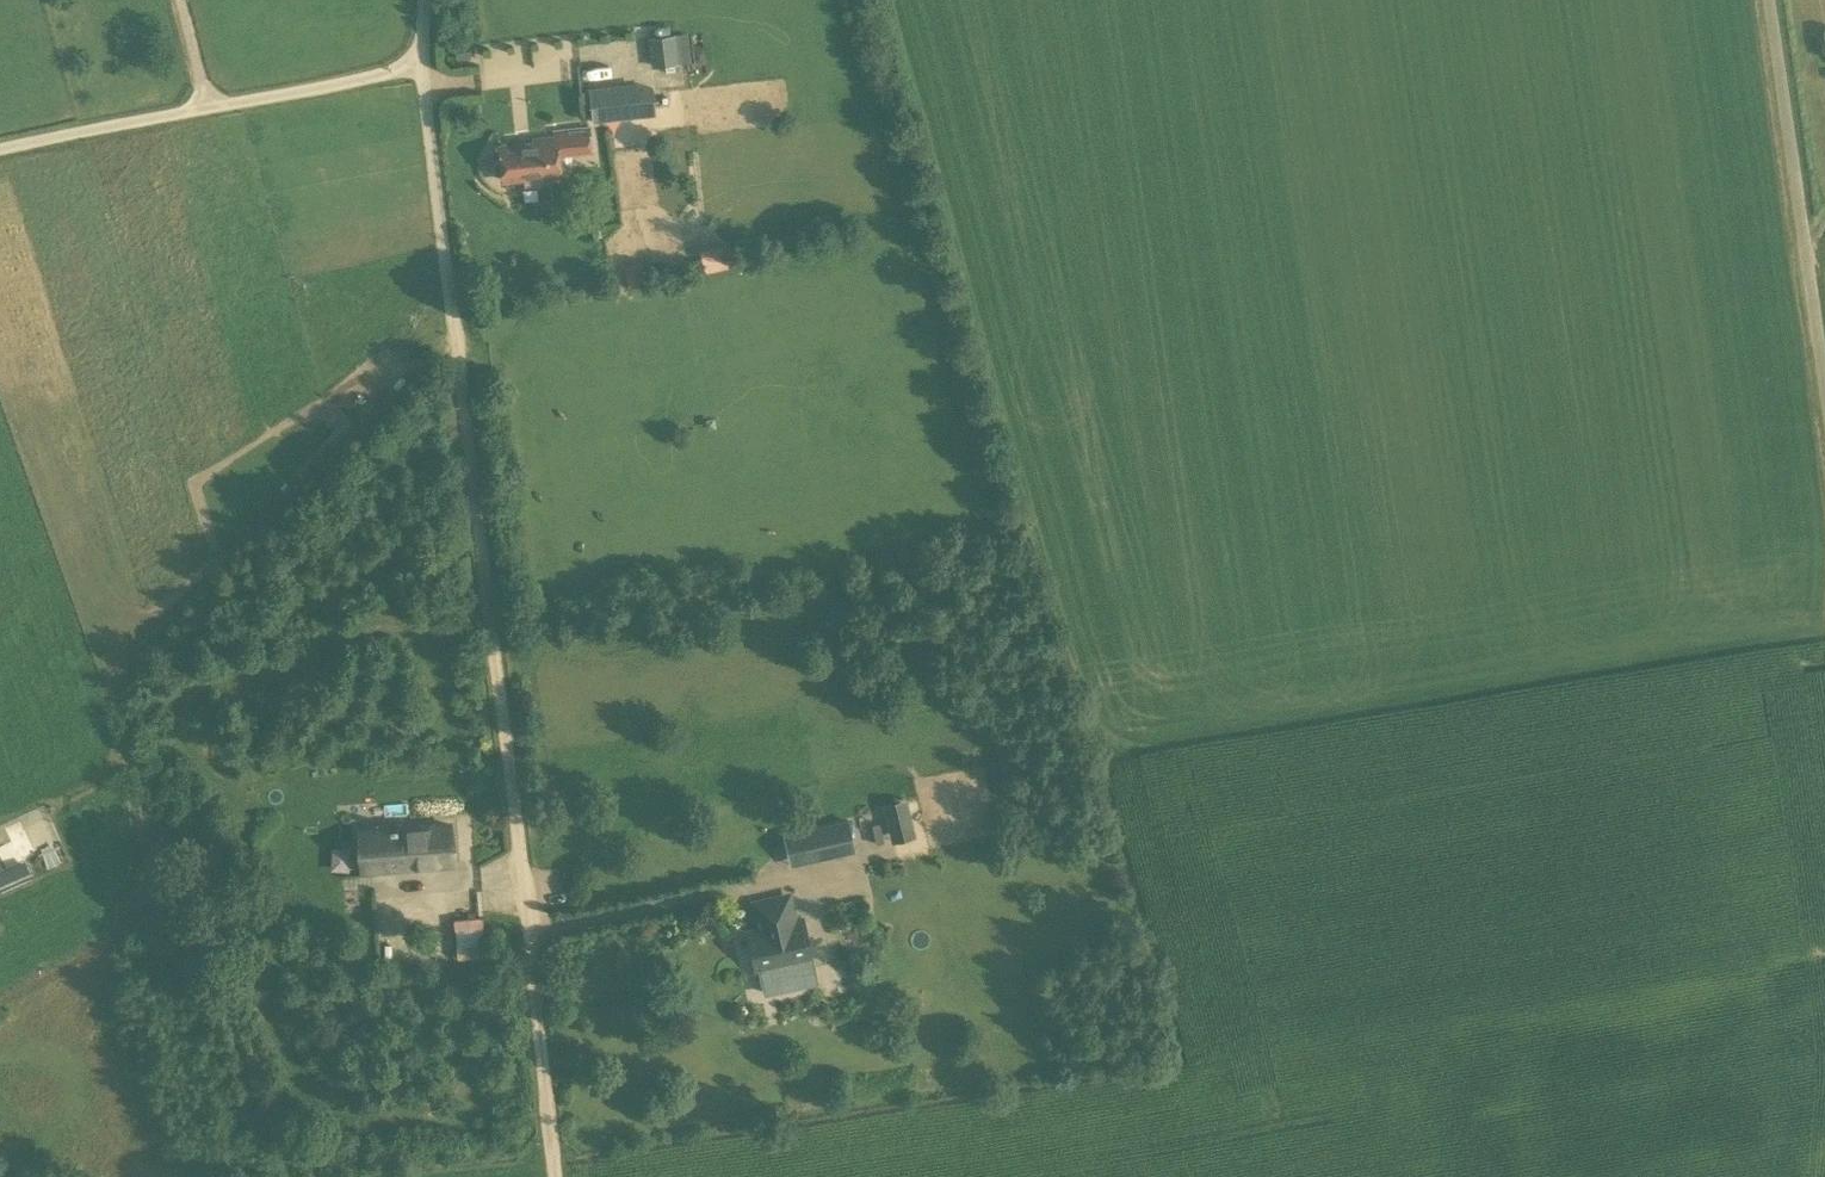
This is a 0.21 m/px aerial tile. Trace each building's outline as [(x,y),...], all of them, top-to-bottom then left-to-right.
[(646,35),(647,64),(689,62),(688,33),(646,35)] [(587,86),(591,122),(640,116),(637,93),(636,81),(587,86)] [(495,142),(501,182),(522,179),(523,184),(542,182),(541,177),(561,174),(555,134),(495,142)] [(906,797),(879,800),(883,838),(911,835),(906,797)] [(798,830),(805,863),(856,851),(848,818),(798,830)] [(374,829),(377,868),(452,863),(449,823),(374,829)] [(0,868),(0,887),(31,875),(25,859),(0,868)] [(753,905),(758,928),(746,930),(755,972),(811,961),(801,918),(791,921),(786,898),(753,905)] [(452,953),(476,952),(475,916),(451,917),(452,953)]
